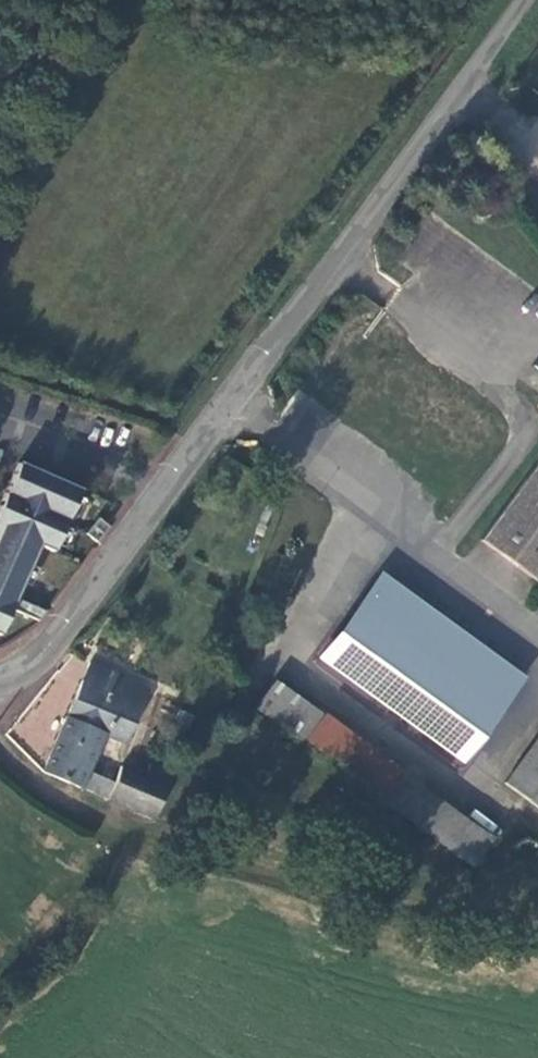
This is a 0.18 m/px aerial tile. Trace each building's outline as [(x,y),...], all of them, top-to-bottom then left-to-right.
[(363,315),(311,396),(346,418),(351,410),(425,457),(414,473),(453,498),(500,425),(485,416),(492,406),(445,376),(430,399),(390,373),(409,344),(363,315)] [(19,461),(0,504),(0,631),(10,608),(39,621),(43,611),(15,598),(39,545),(53,551),(81,489),(19,461)] [(486,537),(537,575),(537,468),(486,537)] [(529,679),(387,571),(320,658),(461,766),(529,679)] [(41,769),(155,821),(173,770),(150,762),(144,773),(120,764),(113,781),(89,770),(104,736),(123,744),(149,689),(89,658),(41,769)] [(308,740),(326,716),(278,682),(258,710),(305,744),(308,740)] [(327,714),(326,716),(308,740),(383,795),(401,769),(327,714)] [(505,779),(537,803),(537,737),(505,779)] [(499,839),(401,769),(383,795),(378,802),(476,871),(499,839)]
